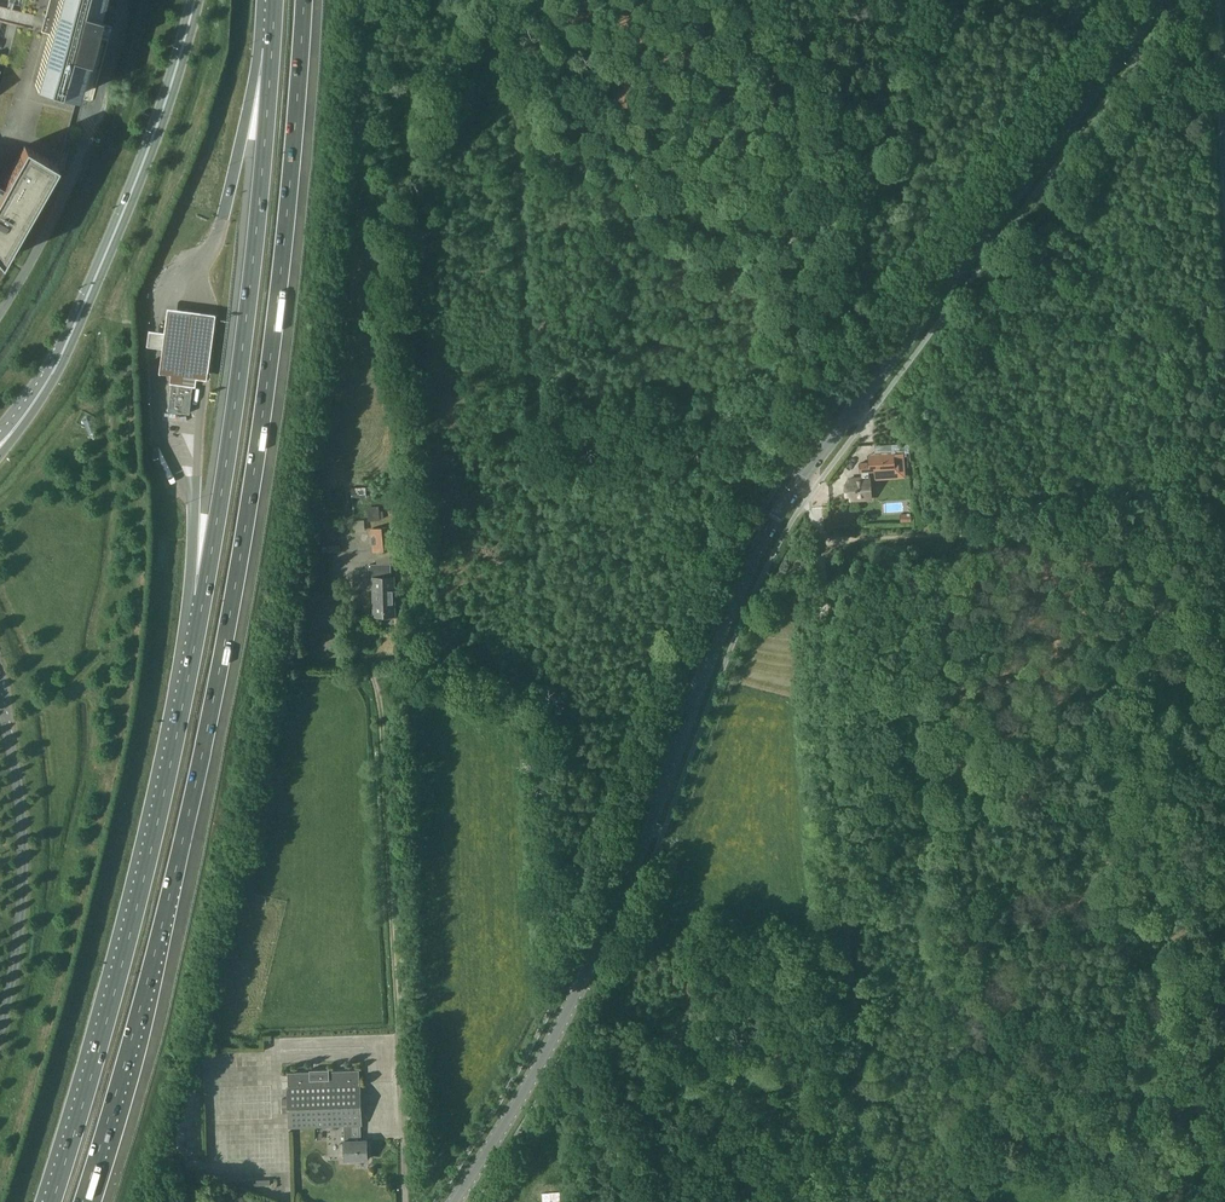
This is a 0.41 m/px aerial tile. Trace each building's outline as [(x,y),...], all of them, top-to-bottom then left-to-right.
[(45,26),(44,31),(49,33),(35,85),(77,96),(96,23),(102,0),(52,0),(45,26)] [(72,131),(85,134),(94,101),(81,97),(72,131)] [(0,261),(10,244),(56,164),(24,146),(2,184),(0,182),(0,261)] [(169,372),(168,380),(194,384),(195,376),(205,377),(214,312),(166,305),(163,329),(147,327),(145,344),(160,345),(157,371),(169,372)] [(188,413),(192,385),(170,383),(167,410),(188,413)] [(871,498),(869,476),(869,471),(896,470),(895,456),(871,457),(871,463),(862,463),(862,477),(849,478),(849,483),(846,483),(846,495),(850,495),(851,499),(871,498)] [(380,506),(368,507),(369,520),(381,519),(380,506)] [(374,553),(395,551),(393,527),(372,529),(374,553)] [(392,576),(391,564),(370,564),(370,577),(373,577),(374,615),(395,614),(394,576),(392,576)] [(359,1070),(289,1072),(290,1128),(344,1127),(345,1159),(369,1159),(367,1139),(362,1139),(359,1070)] [(240,1109),(241,1119),(263,1118),(263,1108),(257,1108),(257,1106),(250,1107),(250,1108),(240,1109)]
